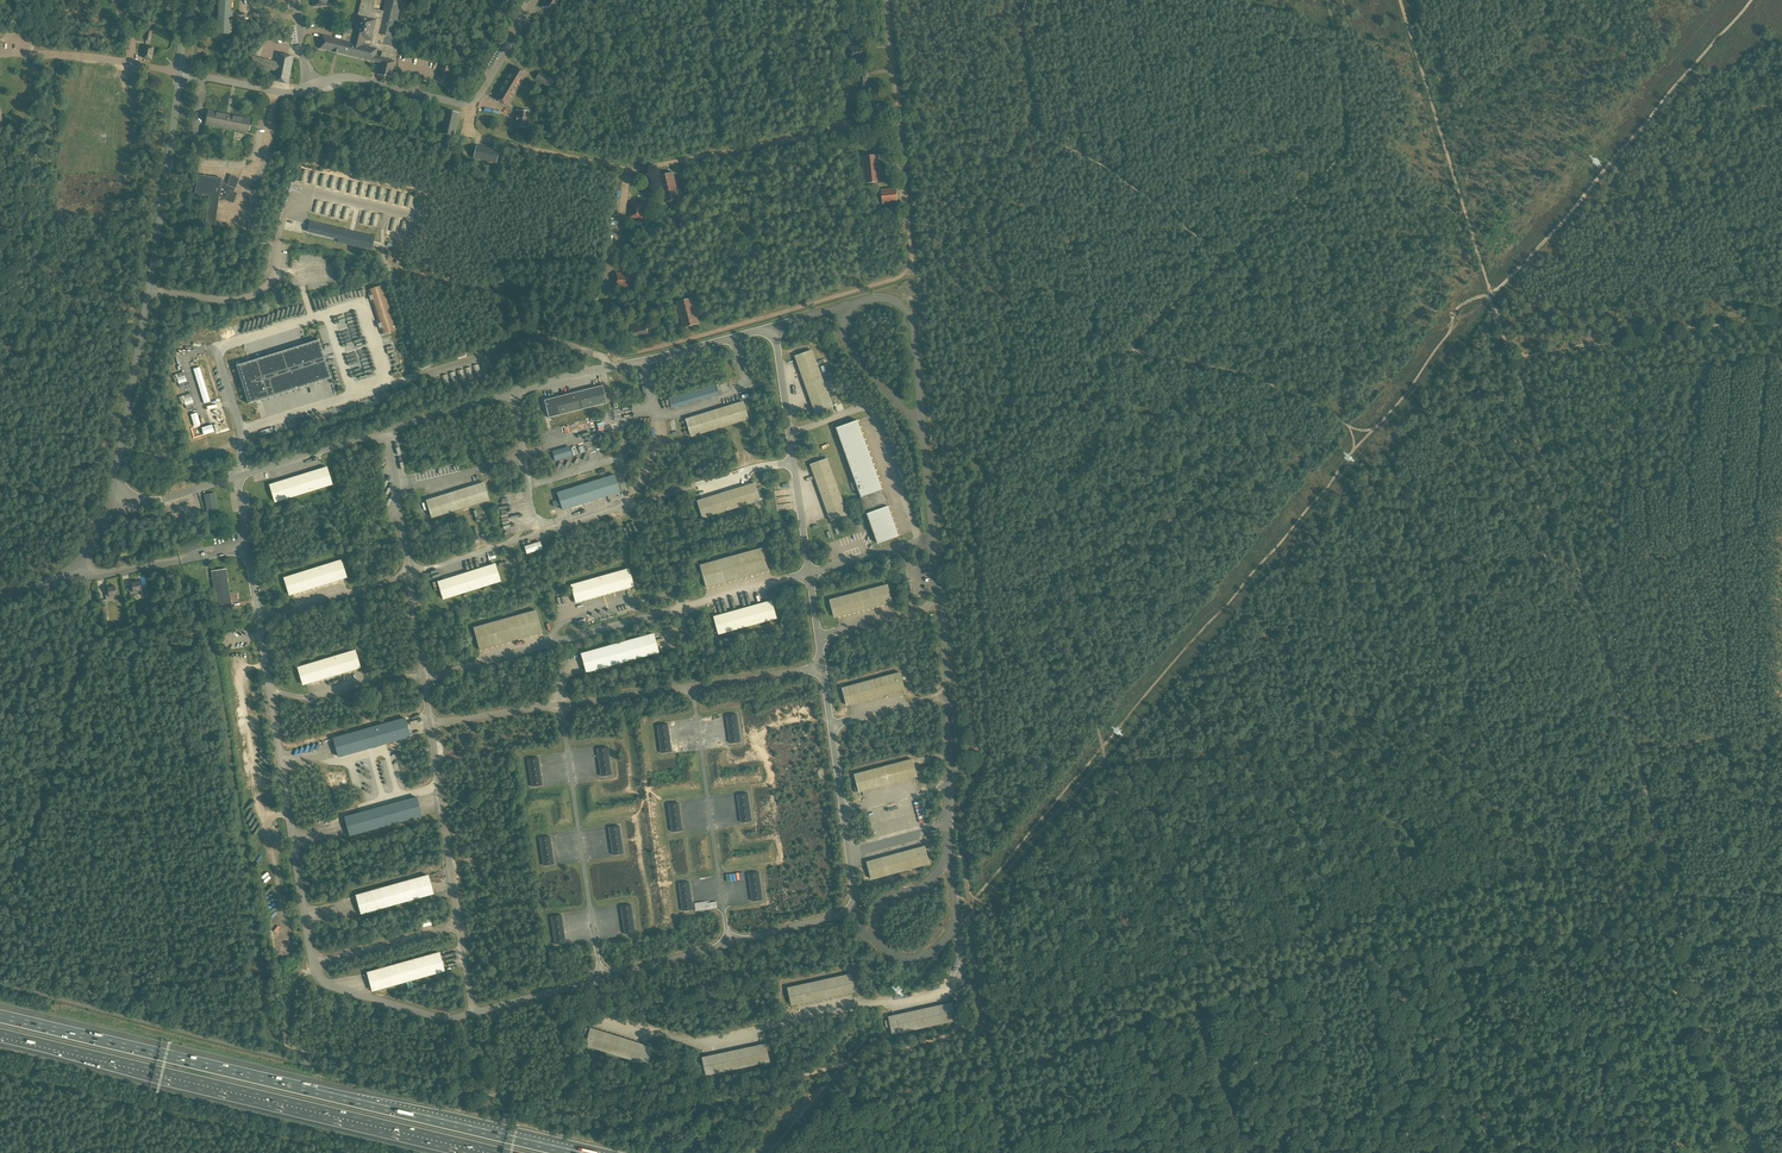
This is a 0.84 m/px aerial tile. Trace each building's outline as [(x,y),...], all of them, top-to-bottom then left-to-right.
[(217,34),(230,34),(231,17),(232,17),(233,12),(231,12),(232,0),(219,0),(217,34)] [(338,53),(380,63),(378,75),(391,78),(395,62),(375,57),(376,49),(379,50),(380,48),(386,49),(385,51),(396,54),(400,38),(393,37),(401,0),(402,0),(386,0),(383,12),(375,10),(373,18),(370,17),(374,1),(370,0),(362,0),(354,30),(348,29),(345,41),(323,36),(319,49),(338,53)] [(541,7),(553,14),(560,0),(545,0),(541,7)] [(145,46),(143,54),(143,58),(151,60),(153,47),(145,46)] [(865,60),(864,48),(864,46),(849,47),(850,61),(865,60)] [(273,81),(288,84),(293,57),(287,56),(284,55),(278,54),(276,62),(263,60),(261,68),(263,69),(264,69),(274,71),(274,75),(273,77),(273,81)] [(249,62),(249,66),(261,68),(263,60),(260,59),(250,57),(250,58),(250,59),(250,60),(249,62)] [(445,84),(450,68),(442,65),(437,82),(445,84)] [(494,98),(505,105),(508,106),(527,74),(513,66),(494,98)] [(539,73),(536,78),(535,79),(549,88),(553,81),(550,80),(551,79),(549,77),(548,79),(539,73)] [(867,87),(867,84),(866,75),(859,76),(860,88),(863,87),(863,88),(865,87),(867,87)] [(872,117),(884,116),(886,116),(884,101),(870,102),(872,117)] [(453,136),(458,117),(457,117),(454,116),(455,113),(455,112),(446,110),(440,134),(453,136)] [(528,128),(528,119),(529,111),(517,110),(516,127),(528,128)] [(205,124),(223,128),(248,133),(251,119),(229,115),(229,116),(226,116),(226,114),(208,111),(205,124)] [(499,151),(479,146),(479,147),(479,150),(475,150),(476,149),(475,149),(473,158),(496,163),(499,151)] [(877,155),(874,156),(862,157),(865,184),(880,182),(877,155)] [(673,173),(669,174),(658,176),(664,202),(679,199),(673,173)] [(225,198),(224,200),(233,204),(233,203),(237,194),(234,192),(235,189),(235,188),(239,179),(231,175),(227,185),(225,185),(225,183),(221,183),(222,178),(221,178),(198,175),(195,194),(209,196),(205,224),(215,226),(219,197),(225,198)] [(897,202),(896,190),(896,188),(881,190),(882,204),(897,202)] [(646,205),(642,204),(632,203),(630,217),(644,219),(646,205)] [(308,230),(338,237),(337,242),(352,246),(371,250),(374,237),(355,232),(310,221),(308,230)] [(616,273),(616,277),(614,287),(629,289),(631,275),(616,273)] [(384,284),(374,288),(367,290),(381,335),(398,329),(384,284)] [(504,295),(506,295),(508,296),(512,299),(514,300),(515,300),(517,298),(517,296),(518,295),(519,293),(520,291),(519,290),(517,290),(512,287),(511,286),(509,286),(506,291),(506,292),(504,295)] [(683,328),(687,327),(698,324),(691,298),(676,302),(683,328)] [(631,327),(632,331),(635,341),(649,337),(645,323),(631,327)] [(248,404),(331,378),(319,340),(236,366),(237,366),(238,365),(250,403),(248,403),(248,404)] [(815,413),(821,411),(832,407),(812,351),(795,357),(815,413)] [(204,403),(210,402),(199,367),(193,369),(204,403)] [(180,387),(188,385),(184,372),(172,376),(175,383),(178,382),(180,387)] [(544,400),(548,418),(607,403),(602,386),(544,400)] [(181,405),(185,404),(187,409),(194,406),(190,393),(179,397),(181,405)] [(686,420),(691,436),(748,419),(743,402),(686,420)] [(200,424),(197,413),(191,415),(194,426),(200,424)] [(878,543),(899,536),(886,501),(885,501),(884,498),(886,497),(883,489),(882,489),(857,420),(836,428),(866,510),(865,510),(867,514),(868,514),(878,543)] [(204,435),(214,432),(212,425),(201,428),(204,435)] [(229,458),(228,455),(226,451),(220,453),(222,460),(229,458)] [(831,521),(847,515),(827,459),(811,465),(831,521)] [(326,467),(308,473),(269,485),(275,502),(332,484),(326,467)] [(557,493),(562,510),(619,492),(614,475),(557,493)] [(426,501),(431,518),(488,500),(483,483),(426,501)] [(755,484),(752,484),(698,501),(703,518),(760,500),(755,484)] [(204,495),(207,513),(217,511),(215,493),(204,495)] [(540,541),(524,546),(527,554),(542,549),(540,541)] [(700,565),(706,588),(768,570),(762,548),(700,565)] [(289,595),(343,578),(346,577),(341,560),(284,578),(289,595)] [(495,564),(441,581),(438,582),(443,599),(500,581),(495,564)] [(226,568),(216,570),(211,571),(218,613),(233,610),(226,568)] [(571,585),(572,591),(575,602),(633,586),(628,569),(571,585)] [(131,583),(132,586),(129,586),(130,594),(136,593),(135,591),(141,590),(139,581),(131,583)] [(834,617),(888,603),(892,602),(887,585),(830,600),(834,617)] [(107,587),(108,590),(105,591),(106,599),(112,598),(112,596),(117,595),(116,586),(107,587)] [(772,601),(768,602),(714,617),(719,634),(776,618),(772,601)] [(473,628),(479,650),(541,633),(535,610),(473,628)] [(658,652),(653,634),(581,654),(586,672),(658,652)] [(297,668),(302,685),(360,667),(355,651),(297,668)] [(847,705),(901,691),(904,690),(900,673),(842,688),(847,705)] [(726,716),(729,738),(730,744),(740,742),(737,714),(726,716)] [(333,738),(338,757),(410,737),(405,718),(333,738)] [(671,752),(670,745),(667,724),(657,725),(660,753),(671,752)] [(596,749),(600,771),(601,776),(611,775),(607,747),(596,749)] [(542,785),(541,778),(538,758),(527,759),(531,787),(542,785)] [(917,777),(914,766),(912,760),(854,775),(859,792),(917,777)] [(737,795),(740,817),(741,823),(751,821),(747,793),(737,795)] [(344,817),(349,835),(421,816),(416,797),(344,817)] [(682,831),(681,824),(678,803),(667,804),(671,832),(682,831)] [(608,827),(611,849),(612,855),(623,854),(619,826),(608,827)] [(553,864),(552,857),(549,836),(539,838),(543,866),(553,864)] [(924,847),(869,862),(867,862),(871,879),(929,864),(924,847)] [(748,874),(751,896),(752,902),(762,900),(758,872),(748,874)] [(356,895),(361,914),(432,894),(427,875),(356,895)] [(693,910),(692,903),(689,882),(678,884),(682,911),(693,910)] [(620,906),(623,928),(624,934),(634,932),(630,905),(620,906)] [(565,943),(564,936),(561,915),(550,917),(555,944),(565,943)] [(420,922),(422,927),(431,925),(429,919),(420,922)] [(367,973),(372,991),(444,971),(439,953),(367,973)] [(791,1005),(852,992),(854,992),(851,974),(788,988),(791,1005)] [(952,1003),(948,1004),(888,1017),(892,1034),(955,1020),(952,1003)] [(651,1048),(646,1046),(590,1028),(585,1045),(646,1065),(651,1048)] [(765,1044),(706,1057),(702,1058),(706,1075),(769,1061),(765,1044)]
